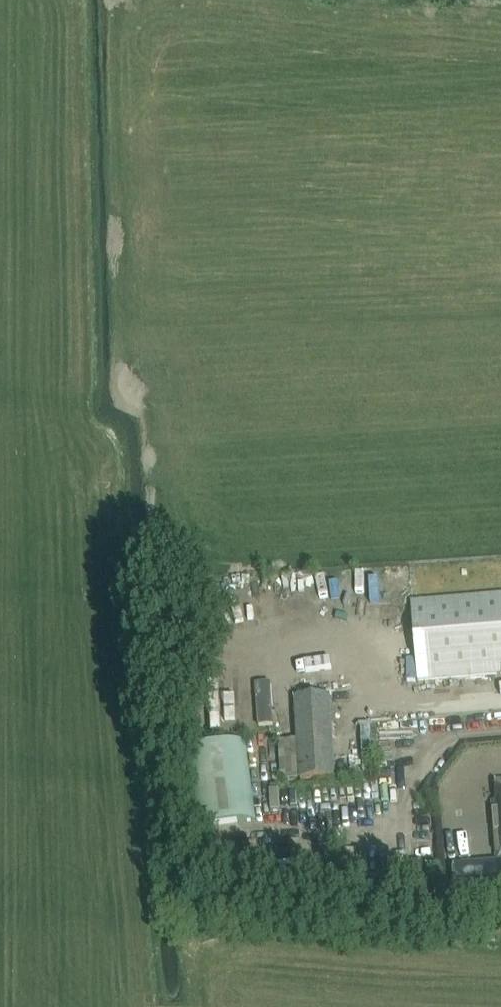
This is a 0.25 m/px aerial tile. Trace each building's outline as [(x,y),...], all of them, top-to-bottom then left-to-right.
[(319,591),(311,591),(310,614),(318,614),(319,591)] [(412,601),(419,681),(500,674),(500,594),(412,601)] [(301,781),(334,778),(329,696),(296,698),(301,781)] [(256,821),(246,740),(186,747),(196,828),(256,821)] [(497,862),(500,862),(500,781),(495,781),(497,802),(492,803),(497,862)] [(500,907),(500,863),(453,867),(456,892),(451,892),(452,898),(456,898),(457,911),(500,907)]
